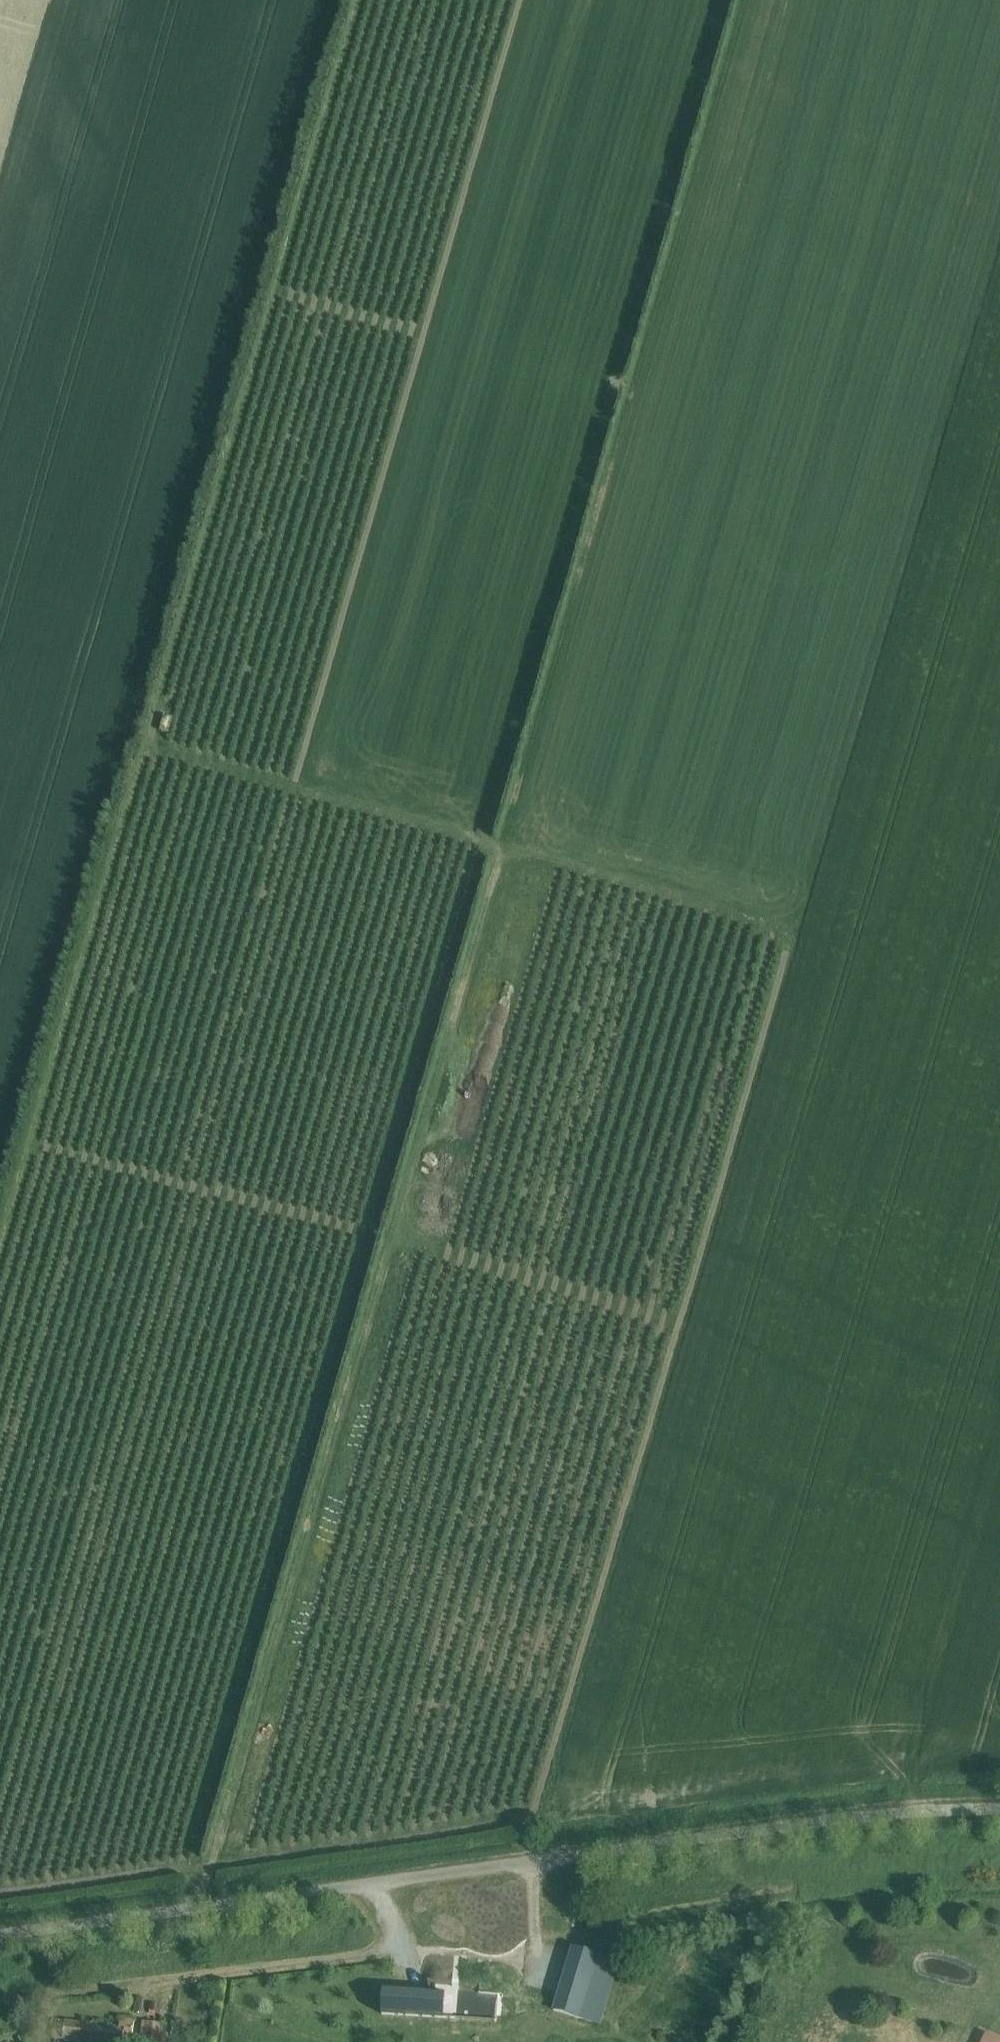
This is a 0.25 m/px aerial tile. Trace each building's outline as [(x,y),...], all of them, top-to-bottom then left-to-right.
[(164,716),(160,732),(170,734),(173,719),(164,716)] [(436,1934),(447,1934),(446,1913),(436,1914),(436,1934)] [(571,1949),(553,2011),(598,2025),(617,1963),(571,1949)] [(533,1988),(551,1993),(553,1982),(535,1978),(533,1988)] [(382,1991),(381,2015),(452,2019),(496,2021),(496,2015),(497,1993),(488,1993),(489,1983),(455,1981),(455,1982),(454,1995),(429,1993),(382,1991)] [(74,2041),(122,2041),(124,2029),(132,2030),(134,2021),(120,2020),(119,2028),(61,2022),(60,2027),(64,2027),(62,2041),(74,2041)] [(141,2041),(163,2041),(166,2025),(143,2022),(141,2040),(141,2041)] [(987,2034),(983,2041),(999,2041),(999,2040),(987,2034)]
